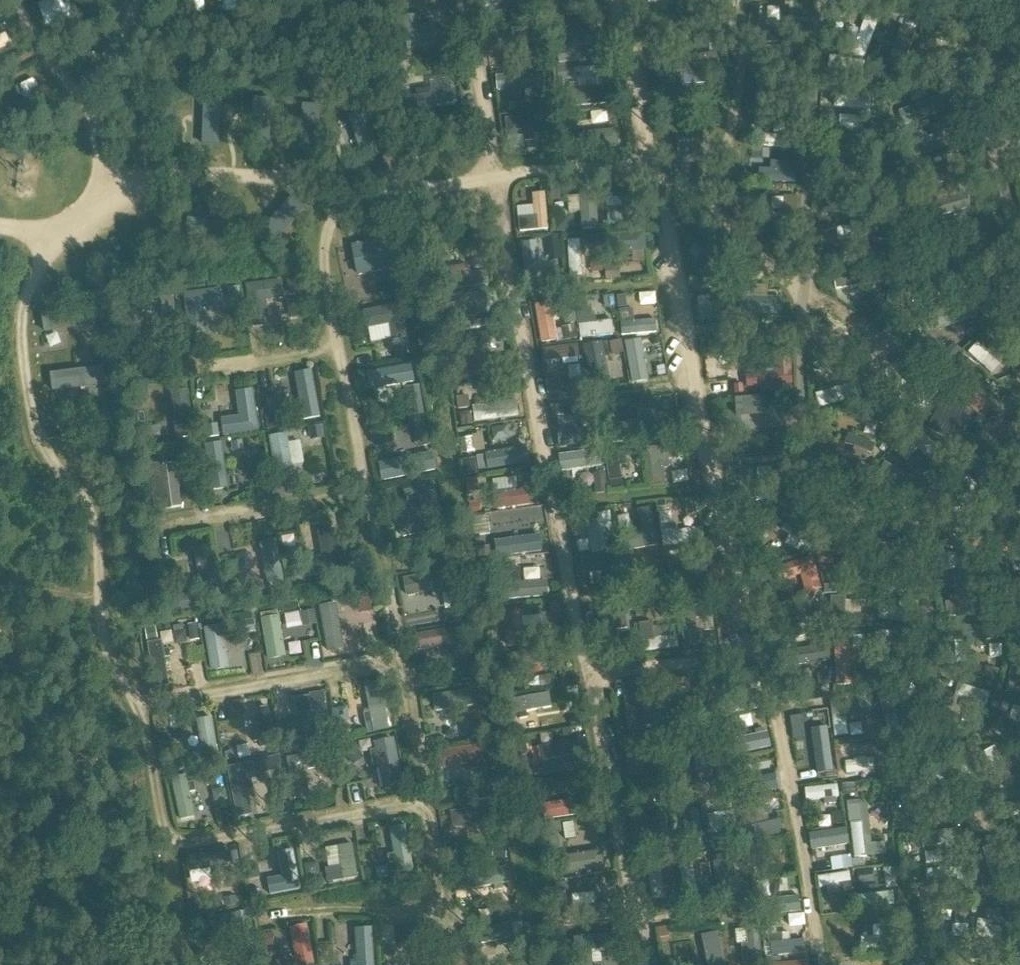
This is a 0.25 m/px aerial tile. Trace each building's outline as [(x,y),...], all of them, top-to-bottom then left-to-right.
[(408,52),(448,44),(445,28),(436,30),(435,22),(420,25),(418,14),(401,18),(408,52)] [(866,16),(852,53),(865,57),(878,20),(866,16)] [(757,26),(757,42),(801,44),(802,27),(776,27),(764,26),(757,26)] [(901,28),(886,70),(901,75),(916,33),(901,28)] [(536,30),(494,35),(495,49),(512,47),(524,46),(538,45),(536,30)] [(597,47),(557,49),(558,65),(606,62),(605,46),(597,47)] [(716,52),(675,57),(677,74),(680,73),(695,72),(718,69),(716,52)] [(830,56),(828,67),(852,71),(863,74),(865,62),(830,56)] [(544,72),(496,76),(497,90),(507,90),(520,89),(545,87),(544,72)] [(578,80),(579,90),(598,88),(597,78),(578,80)] [(571,91),(562,92),(563,108),(608,105),(607,88),(602,89),(578,90),(571,91)] [(701,89),(666,90),(666,102),(702,101),(701,89)] [(431,95),(397,100),(400,118),(456,109),(453,91),(450,92),(431,95)] [(944,93),(899,111),(904,126),(950,108),(944,93)] [(836,94),(835,107),(871,110),(872,97),(836,94)] [(205,100),(203,146),(219,147),(221,101),(205,100)] [(758,100),(756,115),(797,118),(798,104),(787,103),(758,100)] [(255,101),(253,147),(270,148),(271,102),(255,101)] [(304,107),(301,153),(318,154),(320,108),(304,107)] [(173,111),(127,113),(128,130),(174,128),(173,111)] [(364,114),(350,119),(365,162),(381,157),(366,115),(366,114),(364,114)] [(547,116),(506,120),(508,139),(524,138),(533,137),(549,136),(547,116)] [(178,142),(189,138),(185,125),(173,128),(178,142)] [(937,134),(899,150),(906,165),(959,142),(953,127),(951,128),(937,134)] [(616,131),(570,137),(572,154),(618,149),(616,131)] [(757,133),(756,145),(791,149),(793,137),(757,133)] [(841,135),(841,150),(878,151),(878,136),(841,135)] [(760,170),(759,181),(795,183),(796,171),(771,170),(760,170)] [(594,181),(577,182),(579,196),(580,212),(581,230),(598,229),(594,181)] [(620,185),(621,197),(621,206),(606,207),(607,221),(607,222),(618,221),(636,220),(633,184),(620,185)] [(545,193),(532,194),(533,205),(534,216),(535,230),(548,229),(545,193)] [(292,200),(261,234),(274,245),(304,211),(292,200)] [(885,203),(872,202),(871,213),(884,214),(885,203)] [(694,219),(684,231),(715,257),(725,245),(694,219)] [(188,222),(186,238),(232,244),(234,228),(188,222)] [(870,225),(837,228),(838,240),(871,237),(870,225)] [(645,233),(605,236),(606,254),(632,252),(644,251),(646,251),(645,233)] [(393,239),(353,246),(358,275),(398,267),(393,239)] [(579,240),(567,241),(569,275),(581,275),(580,254),(579,246),(579,240)] [(538,241),(524,243),(529,277),(543,275),(538,241)] [(881,267),(833,275),(835,290),(883,283),(881,267)] [(448,275),(446,275),(447,290),(488,286),(487,271),(466,273),(448,275)] [(391,283),(394,296),(406,294),(404,281),(391,283)] [(282,282),(248,286),(252,326),(269,324),(266,300),(284,298),(282,282)] [(934,287),(922,293),(927,304),(939,298),(934,287)] [(871,288),(867,295),(878,303),(883,295),(871,288)] [(219,291),(185,295),(190,333),(204,331),(202,308),(221,306),(219,291)] [(163,296),(163,308),(176,307),(175,296),(163,296)] [(740,296),(740,313),(781,314),(782,297),(767,297),(744,297),(740,296)] [(972,300),(927,314),(932,332),(973,319),(978,318),(975,309),(972,300)] [(551,302),(535,305),(541,343),(557,341),(551,302)] [(698,308),(697,308),(699,323),(737,316),(734,302),(732,302),(715,305),(698,308)] [(400,303),(362,311),(365,328),(368,328),(388,324),(390,337),(391,340),(406,337),(400,303)] [(97,307),(43,314),(45,332),(100,325),(97,307)] [(465,317),(448,320),(451,332),(490,324),(487,313),(465,317)] [(596,321),(578,323),(578,324),(580,338),(613,334),(611,319),(596,321)] [(633,322),(620,323),(621,336),(656,332),(655,320),(633,322)] [(786,328),(739,334),(741,350),(788,344),(786,328)] [(470,337),(454,338),(455,353),(471,352),(470,337)] [(641,338),(625,341),(632,382),(648,379),(641,338)] [(620,339),(609,341),(612,354),(623,352),(620,339)] [(602,342),(583,346),(591,386),(610,382),(605,357),(602,344),(602,342)] [(977,344),(968,353),(992,374),(1000,365),(999,364),(987,353),(977,344)] [(578,345),(543,350),(544,362),(580,357),(578,345)] [(774,351),(774,359),(775,372),(748,374),(746,374),(747,387),(792,384),(790,350),(774,351)] [(969,377),(977,366),(962,354),(953,365),(969,377)] [(905,355),(894,365),(915,388),(922,396),(926,401),(937,391),(905,355)] [(511,358),(469,361),(470,377),(513,374),(511,358)] [(104,365),(49,373),(52,391),(107,384),(104,365)] [(410,365),(367,372),(370,389),(413,381),(410,365)] [(312,371),(296,374),(304,418),(320,415),(312,371)] [(954,376),(945,387),(978,413),(987,401),(954,376)] [(821,392),(815,394),(819,408),(862,395),(858,381),(829,390),(821,392)] [(188,390),(171,392),(176,438),(193,436),(188,390)] [(242,416),(222,419),(225,434),(259,430),(254,391),(239,393),(242,416)] [(789,394),(734,398),(735,415),(790,412),(789,394)] [(956,424),(967,405),(946,394),(935,413),(956,424)] [(888,398),(858,408),(862,420),(878,415),(885,413),(892,411),(888,398)] [(615,413),(614,400),(602,401),(603,413),(615,413)] [(479,406),(472,407),(475,422),(519,416),(517,401),(492,404),(479,406)] [(238,414),(237,402),(223,403),(224,414),(238,414)] [(659,421),(602,426),(604,444),(661,439),(659,421)] [(159,426),(145,428),(146,439),(160,438),(159,426)] [(593,428),(558,432),(560,446),(594,441),(593,428)] [(916,430),(908,438),(919,449),(936,464),(944,455),(916,430)] [(849,433),(845,443),(855,447),(867,452),(872,454),(876,444),(849,433)] [(287,434),(270,437),(277,481),(295,478),(293,465),(289,443),(287,434)] [(222,443),(204,446),(211,491),(228,489),(222,443)] [(526,447),(485,454),(485,455),(487,469),(529,463),(526,447)] [(662,447),(647,449),(651,487),(666,486),(664,468),(662,447)] [(600,450),(560,455),(562,471),(602,466),(600,450)] [(618,450),(604,453),(611,490),(624,488),(620,466),(618,450)] [(431,453),(378,464),(382,481),(434,470),(431,453)] [(474,459),(462,460),(464,476),(476,474),(474,459)] [(165,462),(147,464),(153,510),(171,507),(165,462)] [(786,465),(757,468),(758,479),(774,477),(788,476),(786,465)] [(877,470),(869,483),(905,504),(913,491),(906,487),(879,471),(877,470)] [(604,472),(593,474),(595,494),(607,492),(604,472)] [(535,487),(493,493),(496,508),(537,502),(535,487)] [(401,538),(443,529),(436,494),(419,497),(422,515),(397,520),(401,538)] [(831,523),(795,504),(781,529),(817,549),(831,523)] [(641,532),(625,535),(627,550),(658,545),(651,508),(637,510),(641,532)] [(610,512),(597,514),(598,520),(603,548),(616,546),(610,512)] [(677,531),(662,533),(664,547),(705,541),(703,527),(677,531)] [(324,557),(306,560),(309,577),(344,571),(336,530),(319,533),(324,557)] [(539,535),(494,541),(496,557),(541,551),(539,535)] [(856,538),(842,539),(844,563),(844,565),(845,582),(859,581),(856,538)] [(275,540),(260,543),(269,584),(284,581),(275,540)] [(212,546),(196,548),(203,599),(220,596),(212,546)] [(619,553),(580,557),(581,574),(604,572),(605,588),(622,587),(619,553)] [(812,558),(773,568),(777,580),(801,573),(806,589),(800,596),(809,602),(820,588),(812,558)] [(972,569),(953,571),(955,596),(956,617),(976,616),(972,569)] [(451,570),(404,579),(407,595),(454,586),(451,570)] [(683,574),(669,576),(671,591),(711,586),(709,571),(683,574)] [(522,584),(504,585),(505,600),(547,597),(546,582),(522,584)] [(336,604),(319,606),(327,651),(344,648),(336,604)] [(695,607),(680,609),(683,644),(699,642),(698,630),(696,617),(695,607)] [(880,607),(878,618),(920,625),(921,613),(897,609),(886,608),(880,607)] [(549,626),(523,629),(520,611),(503,613),(508,648),(551,643),(549,626)] [(831,612),(831,628),(865,628),(865,612),(845,612),(831,612)] [(611,613),(595,615),(601,655),(617,653),(614,629),(611,614),(611,613)] [(261,618),(268,659),(286,656),(279,615),(278,615),(261,618)] [(807,617),(771,624),(774,636),(796,632),(807,629),(809,629),(807,617)] [(316,619),(303,622),(306,639),(320,636),(316,619)] [(222,626),(204,629),(211,670),(229,667),(222,626)] [(992,626),(949,628),(950,642),(992,640),(992,626)] [(462,628),(412,636),(414,652),(436,648),(447,647),(465,644),(462,628)] [(303,629),(289,632),(291,644),(306,641),(303,629)] [(881,631),(877,662),(888,663),(892,633),(881,631)] [(654,639),(640,641),(642,652),(679,648),(677,636),(675,637),(654,639)] [(850,640),(835,640),(836,685),(851,684),(850,640)] [(161,642),(147,644),(155,688),(169,686),(164,658),(163,650),(161,642)] [(824,646),(781,652),(783,668),(807,664),(819,662),(826,661),(824,646)] [(542,647),(506,656),(510,672),(546,663),(542,647)] [(757,668),(744,671),(751,710),(764,707),(757,668)] [(381,683),(365,686),(370,712),(372,723),(374,733),(390,730),(381,683)] [(641,683),(624,685),(629,732),(646,730),(645,722),(644,713),(641,683)] [(959,683),(955,696),(986,705),(990,693),(959,683)] [(1006,698),(1019,701),(1019,690),(1008,687),(1006,698)] [(471,690),(432,696),(434,712),(456,708),(464,707),(473,706),(471,690)] [(889,692),(878,695),(889,734),(900,731),(898,724),(895,713),(892,703),(889,692)] [(324,693),(310,696),(313,712),(315,724),(318,742),(319,742),(332,739),(332,738),(324,693)] [(548,694),(507,701),(509,714),(518,713),(526,711),(550,707),(548,694)] [(843,698),(831,699),(835,736),(848,734),(845,711),(844,700),(843,698)] [(1011,717),(1019,720),(1019,707),(1015,705),(1011,717)] [(268,708),(254,711),(258,732),(260,742),(261,749),(275,746),(268,708)] [(824,724),(823,712),(808,713),(810,726),(824,724)] [(791,716),(792,727),(805,725),(804,714),(791,716)] [(212,718),(197,720),(202,746),(203,753),(204,759),(219,757),(212,718)] [(828,727),(812,729),(818,773),(834,771),(828,727)] [(645,733),(645,740),(655,739),(654,732),(645,733)] [(769,733),(726,743),(729,756),(772,747),(769,733)] [(638,734),(623,736),(628,775),(643,773),(638,734)] [(704,734),(691,736),(696,771),(708,769),(705,748),(704,734)] [(586,738),(540,747),(545,776),(591,767),(586,738)] [(395,741),(375,745),(376,750),(380,766),(384,791),(404,787),(395,741)] [(478,747),(435,755),(438,771),(466,766),(478,763),(481,763),(478,747)] [(995,747),(985,752),(1000,783),(1011,778),(995,747)] [(316,755),(288,760),(295,798),(308,796),(303,770),(318,767),(316,755)] [(515,783),(528,782),(525,758),(513,759),(515,783)] [(881,759),(840,766),(842,780),(883,773),(881,759)] [(241,765),(227,768),(238,818),(252,815),(247,790),(241,765)] [(273,794),(268,774),(252,777),(256,798),(273,794)] [(186,777),(172,780),(180,821),(195,818),(190,793),(188,783),(186,777)] [(762,780),(744,783),(746,795),(777,790),(775,778),(762,780)] [(838,785),(805,788),(806,800),(824,798),(836,797),(839,796),(838,785)] [(590,798),(542,805),(545,820),(592,814),(590,798)] [(494,804),(450,812),(453,829),(480,824),(492,822),(497,821),(494,804)] [(698,810),(683,812),(690,852),(705,849),(698,810)] [(733,811),(719,813),(722,832),(725,846),(739,843),(733,811)] [(667,814),(651,816),(655,854),(671,852),(667,814)] [(760,826),(743,829),(746,841),(781,833),(778,821),(769,823),(760,826)] [(863,821),(850,823),(854,858),(866,857),(863,821)] [(406,826),(390,829),(394,854),(396,863),(398,873),(414,870),(406,826)] [(847,828),(809,834),(812,850),(849,845),(847,828)] [(956,828),(921,835),(923,847),(945,843),(959,841),(956,828)] [(595,831),(561,830),(561,847),(594,848),(595,831)] [(353,844),(339,846),(342,866),(344,880),(359,877),(353,844)] [(282,877),(267,880),(270,895),(301,890),(294,850),(278,853),(282,877)] [(601,851),(556,858),(558,876),(604,869),(601,851)] [(228,852),(187,857),(189,871),(214,868),(224,867),(230,866),(228,852)] [(726,855),(713,857),(718,900),(732,898),(731,893),(729,878),(726,855)] [(693,860),(679,863),(686,899),(699,896),(693,860)] [(659,863),(647,865),(652,900),(664,898),(661,878),(660,869),(659,863)] [(506,868),(465,876),(468,890),(493,886),(501,884),(509,883),(506,868)] [(962,868),(927,870),(927,882),(949,882),(962,881),(962,868)] [(849,872),(818,878),(820,888),(828,887),(840,885),(851,883),(849,872)] [(894,891),(859,895),(860,907),(895,904),(894,891)] [(799,897),(758,901),(760,917),(801,913),(799,897)] [(1019,920),(1019,917),(1019,900),(1007,899),(1004,918),(1019,920)] [(939,900),(939,912),(956,913),(969,914),(970,902),(939,900)] [(609,904),(564,907),(565,923),(610,920),(609,904)] [(249,912),(219,918),(221,932),(236,929),(240,948),(255,945),(249,912)] [(978,919),(973,959),(988,961),(988,954),(992,925),(993,921),(978,919)] [(511,924),(478,930),(481,944),(501,941),(514,938),(511,924)] [(291,929),(298,964),(315,964),(307,926),(291,929)] [(759,926),(746,927),(747,929),(748,945),(750,964),(763,964),(759,926)] [(357,930),(359,963),(359,964),(375,964),(373,929),(357,930)] [(702,936),(708,964),(724,964),(717,933),(702,936)] [(599,951),(612,949),(611,935),(590,937),(573,938),(575,964),(592,964),(592,963),(591,951),(599,951)] [(899,936),(861,937),(862,949),(899,948),(899,936)] [(783,942),(771,944),(772,957),(805,953),(804,940),(783,942)]
